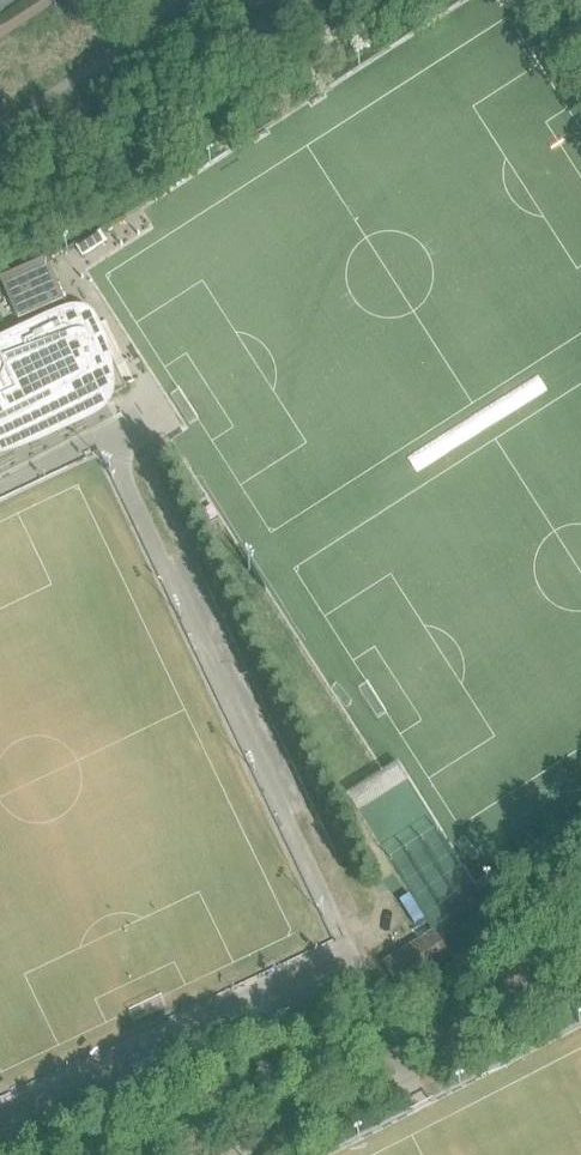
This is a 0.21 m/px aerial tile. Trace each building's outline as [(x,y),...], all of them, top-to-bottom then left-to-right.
[(46,259),(0,279),(18,320),(63,300),(46,259)] [(95,401),(94,398),(93,398),(86,383),(106,374),(86,332),(86,331),(77,312),(0,348),(0,446),(95,401)] [(399,766),(350,796),(454,959),(502,929),(399,766)] [(399,990),(451,957),(434,931),(382,963),(399,990)]
